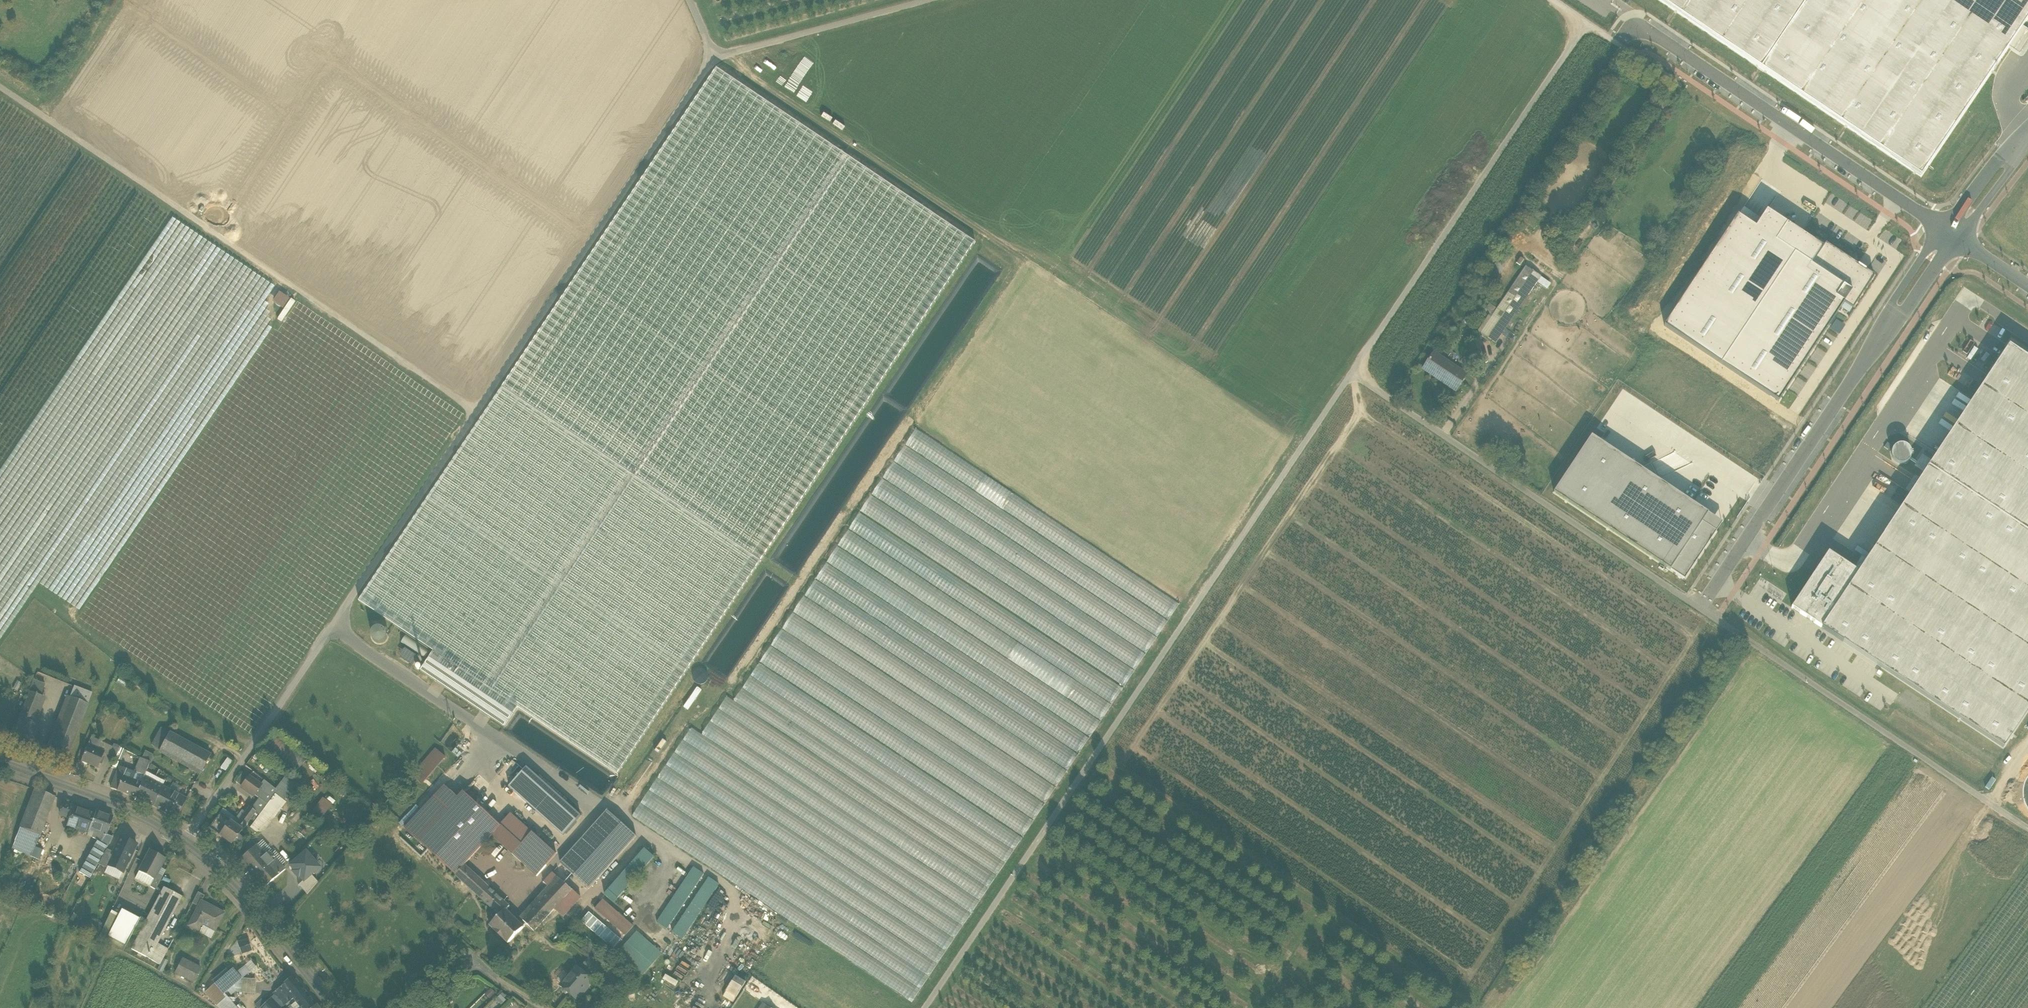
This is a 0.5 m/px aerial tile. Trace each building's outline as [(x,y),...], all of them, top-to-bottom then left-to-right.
[(1921,177),(2008,47),(2022,27),(2027,18),(2027,0),(1659,0),(1921,177)] [(2022,27),(2008,47),(2019,55),(2027,42),(2027,31),(2022,27)] [(717,69),(645,176),(903,349),(975,243),(717,69)] [(832,455),(903,349),(645,176),(574,282),(832,455)] [(1744,208),(1738,216),(1756,227),(1761,219),(1744,208)] [(1841,308),(1844,303),(1852,291),(1812,265),(1824,248),(1823,247),(1814,242),(1767,210),(1761,219),(1756,227),(1738,216),(1738,215),(1664,326),(1778,402),(1841,308)] [(1826,244),(1823,247),(1824,248),(1812,265),(1852,291),(1844,303),(1852,308),(1852,309),(1874,276),(1826,244)] [(1495,343),(1509,323),(1540,275),(1527,266),(1493,317),(1489,314),(1478,332),(1495,343)] [(1483,281),(1493,287),(1501,274),(1492,268),(1483,281)] [(1551,282),(1540,275),(1509,323),(1519,330),(1551,282)] [(760,561),(832,455),(574,282),(502,388),(760,561)] [(1841,308),(1849,313),(1852,308),(1844,303),(1841,308)] [(1837,320),(1831,329),(1839,334),(1845,326),(1837,320)] [(2008,346),(1932,462),(1925,472),(1858,572),(1821,628),(2003,748),(2027,711),(2027,359),(2008,346)] [(1423,368),(1457,391),(1468,374),(1435,351),(1423,368)] [(431,494),(689,668),(760,561),(502,388),(431,494)] [(1554,493),(1670,570),(1702,522),(1709,513),(1659,480),(1651,464),(1641,468),(1592,435),(1554,493)] [(1894,461),(1900,464),(1907,462),(1911,456),(1911,449),(1906,444),(1899,443),(1893,447),(1891,454),(1894,461)] [(1915,466),(1925,472),(1932,462),(1922,455),(1915,466)] [(434,651),(518,708),(617,775),(689,668),(431,494),(359,601),(434,651)] [(1709,513),(1702,522),(1717,531),(1722,522),(1709,513)] [(1670,570),(1685,579),(1717,531),(1702,522),(1670,570)] [(1791,608),(1821,628),(1858,572),(1828,552),(1791,608)] [(383,628),(378,628),(374,632),(374,637),(377,641),(383,641),(387,637),(387,632),(383,628)] [(406,636),(402,642),(426,658),(430,652),(406,636)] [(406,650),(401,656),(414,665),(418,658),(406,650)] [(518,708),(434,651),(421,671),(504,728),(518,708)] [(34,681),(30,692),(40,697),(45,685),(34,681)] [(70,698),(88,705),(92,694),(74,687),(70,698)] [(32,717),(40,697),(30,692),(21,713),(32,717)] [(46,699),(40,697),(32,717),(32,719),(34,720),(33,724),(35,725),(46,699)] [(50,749),(68,756),(88,705),(70,698),(50,749)] [(723,698),(639,800),(658,816),(662,801),(662,807),(668,801),(698,825),(703,820),(675,797),(705,804),(698,790),(714,794),(708,781),(709,780),(724,783),(722,770),(731,769),(722,751),(743,756),(744,755),(722,737),(727,731),(748,748),(753,745),(730,726),(731,722),(753,727),(753,726),(729,706),(730,700),(723,698)] [(13,734),(32,742),(38,726),(35,725),(33,724),(34,720),(32,719),(32,717),(21,713),(13,734)] [(159,750),(169,733),(161,728),(151,746),(159,750)] [(159,750),(201,773),(211,755),(169,733),(159,750)] [(306,760),(275,735),(263,750),(294,776),(306,760)] [(92,738),(88,747),(97,751),(101,743),(101,742),(92,738)] [(101,743),(97,751),(104,754),(103,754),(108,756),(112,748),(101,743)] [(108,756),(115,759),(119,749),(119,748),(113,745),(112,748),(108,756)] [(81,762),(97,769),(103,754),(104,754),(97,751),(88,747),(81,762)] [(114,761),(120,764),(125,751),(119,749),(115,759),(114,761)] [(417,771),(427,779),(445,757),(436,749),(417,771)] [(149,763),(151,764),(154,757),(144,752),(142,759),(149,763)] [(220,768),(225,771),(232,762),(227,758),(220,768)] [(133,781),(141,784),(143,778),(146,773),(149,763),(142,759),(136,774),(133,781)] [(110,789),(135,799),(141,784),(133,781),(123,777),(126,770),(119,767),(110,789)] [(528,768),(511,787),(566,835),(583,816),(528,768)] [(136,774),(126,770),(123,777),(133,781),(136,774)] [(234,781),(241,786),(248,777),(241,772),(234,781)] [(165,781),(146,773),(143,778),(162,787),(165,781)] [(277,792),(275,796),(283,802),(299,781),(288,773),(275,790),(277,792)] [(241,786),(253,795),(260,785),(248,777),(241,786)] [(143,778),(141,784),(135,799),(154,807),(162,787),(143,778)] [(277,792),(275,790),(263,780),(260,785),(275,796),(277,792)] [(173,783),(169,790),(178,795),(182,788),(173,783)] [(275,796),(260,785),(253,795),(261,800),(268,805),(275,796)] [(448,809),(458,798),(445,786),(435,797),(448,809)] [(169,790),(162,787),(154,807),(176,819),(186,800),(178,795),(169,790)] [(20,829),(39,837),(44,825),(55,798),(35,791),(20,829)] [(418,841),(456,875),(465,865),(492,836),(501,826),(500,826),(464,792),(458,798),(448,809),(418,841)] [(260,815),(250,829),(247,833),(252,837),(257,835),(259,836),(285,803),(283,802),(275,796),(268,805),(260,815)] [(322,797),(309,816),(318,823),(332,805),(322,797)] [(405,829),(418,841),(448,809),(435,797),(405,829)] [(261,800),(253,810),(255,812),(260,815),(268,805),(261,800)] [(88,834),(89,830),(95,815),(94,815),(63,804),(59,815),(70,819),(68,824),(77,827),(76,829),(78,832),(83,834),(85,833),(88,834)] [(234,826),(241,830),(255,812),(253,810),(248,807),(244,812),(234,826)] [(223,809),(219,814),(228,821),(234,826),(244,812),(242,810),(236,818),(223,809)] [(95,811),(94,815),(95,815),(89,830),(95,832),(107,836),(113,818),(95,811)] [(560,864),(589,890),(637,837),(608,811),(560,864)] [(260,815),(255,812),(241,830),(240,832),(245,835),(247,833),(250,829),(260,815)] [(500,826),(501,826),(515,839),(526,827),(511,813),(500,826)] [(209,828),(218,835),(228,821),(219,814),(209,828)] [(233,841),(238,845),(243,839),(238,835),(240,832),(241,830),(234,826),(228,821),(218,835),(231,845),(233,841)] [(522,845),(515,839),(501,826),(492,836),(512,854),(537,877),(546,867),(545,866),(522,845)] [(532,833),(526,827),(515,839),(522,845),(532,833)] [(39,837),(20,829),(12,849),(31,857),(35,848),(39,837)] [(79,873),(90,879),(113,838),(107,836),(95,832),(92,839),(97,841),(79,873)] [(556,855),(532,833),(522,845),(545,866),(556,855)] [(122,873),(123,873),(136,846),(120,839),(113,854),(108,866),(122,873)] [(265,855),(268,852),(271,850),(262,840),(256,846),(265,855)] [(237,862),(262,890),(284,870),(281,866),(271,855),(268,852),(265,855),(256,846),(256,845),(237,862)] [(42,851),(35,848),(31,857),(39,860),(42,851)] [(645,849),(605,895),(614,903),(654,857),(645,849)] [(98,865),(106,869),(108,866),(113,854),(106,850),(98,865)] [(275,851),(271,855),(281,866),(285,862),(275,851)] [(139,872),(153,880),(154,880),(157,874),(164,860),(149,852),(139,872)] [(299,877),(302,881),(303,882),(311,875),(319,868),(305,852),(289,866),(293,871),(292,872),(297,878),(299,877)] [(496,894),(465,865),(456,875),(465,883),(487,904),(496,894)] [(122,873),(108,866),(106,869),(104,874),(119,881),(122,873)] [(704,874),(694,868),(657,923),(667,930),(704,874)] [(135,880),(150,887),(153,880),(139,872),(135,880)] [(544,883),(552,890),(561,880),(552,873),(544,883)] [(150,887),(155,890),(163,877),(157,874),(154,880),(153,880),(150,887)] [(303,882),(302,881),(298,885),(307,895),(317,882),(311,875),(303,882)] [(719,885),(709,878),(673,932),(682,939),(719,885)] [(572,890),(561,880),(552,890),(523,921),(535,932),(555,910),(572,890)] [(131,951),(149,960),(157,944),(182,898),(163,888),(131,951)] [(581,898),(572,890),(555,910),(563,917),(581,898)] [(192,904),(198,907),(201,902),(204,896),(198,893),(192,904)] [(487,904),(500,916),(506,910),(507,910),(510,907),(496,894),(487,904)] [(601,899),(593,908),(625,936),(633,927),(601,899)] [(188,926),(198,932),(202,925),(214,931),(224,914),(201,902),(198,907),(188,926)] [(524,928),(507,910),(506,910),(500,916),(490,926),(508,944),(524,928)] [(108,938),(126,947),(140,921),(122,911),(119,916),(108,938)] [(100,934),(108,938),(119,916),(111,912),(100,934)] [(621,940),(589,913),(581,921),(613,949),(621,940)] [(97,932),(98,921),(90,920),(89,931),(97,932)] [(202,925),(198,932),(211,938),(214,931),(202,925)] [(662,954),(637,932),(618,953),(643,975),(662,954)] [(108,938),(100,934),(97,940),(102,943),(122,953),(126,947),(108,938)] [(662,984),(673,991),(701,944),(691,938),(662,984)] [(248,939),(237,943),(241,955),(252,951),(248,939)] [(168,950),(157,944),(149,960),(159,966),(168,950)] [(584,965),(595,975),(601,968),(590,958),(584,965)] [(168,962),(163,959),(157,971),(162,974),(168,962)] [(175,974),(193,983),(200,969),(182,960),(175,974)] [(250,961),(245,966),(250,972),(253,975),(259,971),(250,961)] [(211,981),(215,985),(233,969),(230,966),(211,981)] [(245,966),(236,973),(241,979),(250,972),(245,966)] [(570,993),(577,999),(578,997),(581,997),(583,994),(583,992),(592,981),(576,968),(567,979),(568,981),(563,986),(562,985),(561,986),(564,988),(563,989),(563,992),(566,994),(569,994),(570,993)] [(236,973),(233,969),(215,985),(223,995),(224,994),(227,992),(234,985),(241,979),(236,973)] [(282,986),(293,999),(295,1002),(300,1007),(312,1007),(316,1005),(309,997),(301,987),(292,976),(281,985),(282,986)] [(255,980),(243,979),(243,984),(242,993),(254,994),(255,980)] [(238,986),(234,985),(227,992),(231,996),(236,992),(242,993),(243,984),(238,984),(238,986)] [(214,1002),(223,995),(215,985),(206,993),(214,1002)] [(283,1007),(293,999),(282,986),(272,993),(274,995),(283,1007)] [(491,989),(485,995),(490,1000),(496,994),(491,989)] [(224,994),(223,995),(214,1002),(212,1004),(218,1007),(236,1007),(224,994)] [(280,1007),(282,1007),(283,1007),(274,995),(271,998),(280,1007)] [(501,995),(496,1000),(502,1005),(507,1001),(501,995)] [(271,998),(265,1004),(261,1007),(280,1007),(271,998)] [(257,1007),(261,1007),(265,1004),(261,1000),(255,1006),(257,1007)]
